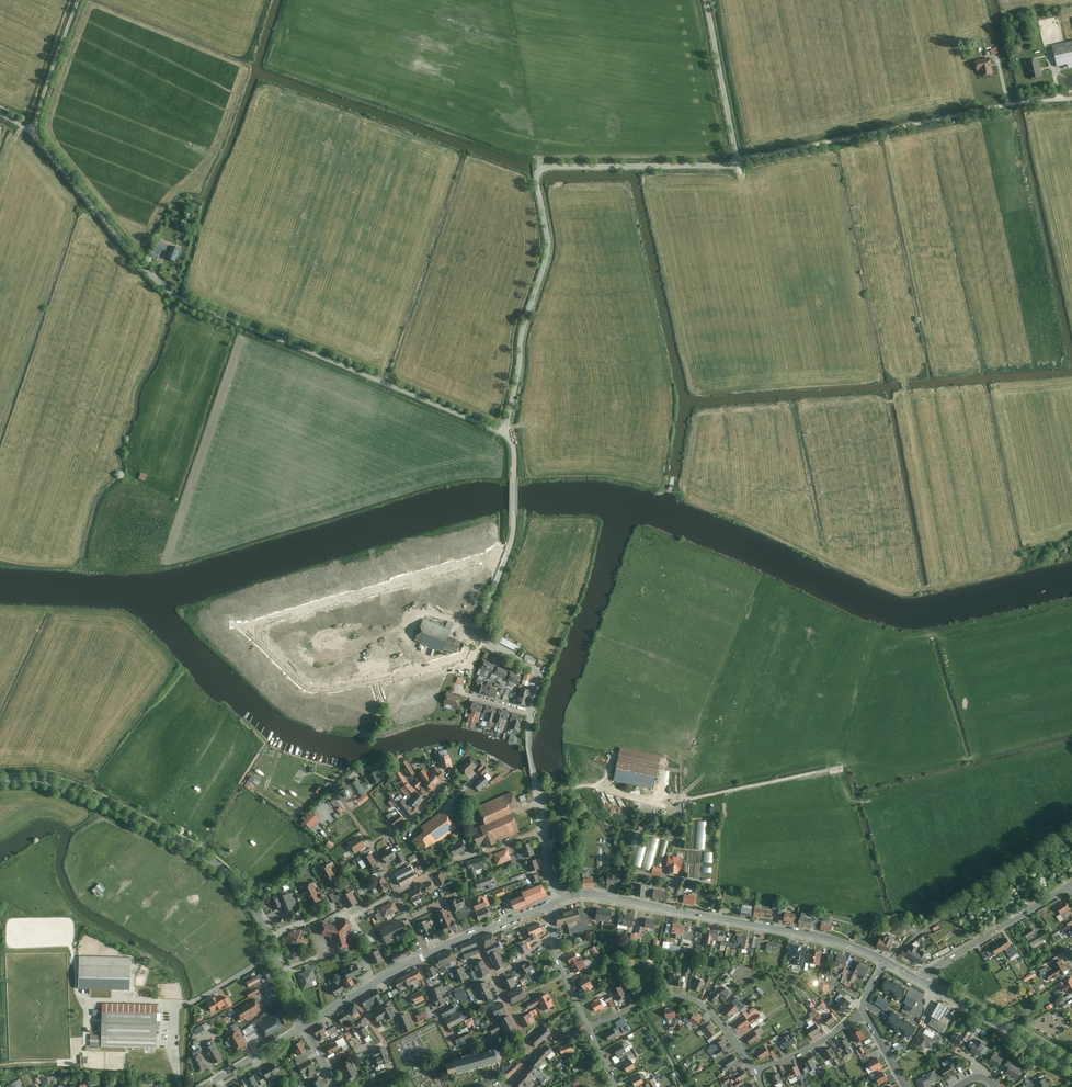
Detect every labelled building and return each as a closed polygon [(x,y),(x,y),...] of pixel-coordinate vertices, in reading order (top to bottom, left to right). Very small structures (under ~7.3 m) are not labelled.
[(1050,46),(1055,67),(1064,65),(1066,71),(1071,70),(1071,41),(1050,46)] [(972,63),(976,78),(992,75),(988,59),(972,63)] [(1038,60),(1023,64),(1027,81),(1042,78),(1038,60)] [(168,251),(170,246),(161,242),(163,238),(159,236),(155,245),(155,246),(151,257),(157,260),(161,248),(168,251)] [(182,249),(170,245),(170,246),(168,251),(167,253),(168,254),(167,258),(175,261),(177,257),(178,258),(182,249)] [(144,480),(146,474),(140,472),(138,478),(144,480)] [(291,593),(273,598),(277,610),(295,604),(291,593)] [(451,630),(424,619),(415,640),(443,652),(443,650),(451,654),(453,651),(457,652),(461,641),(449,636),(451,630)] [(520,647),(502,638),(499,643),(517,652),(520,647)] [(487,671),(490,663),(485,661),(482,668),(487,671)] [(487,671),(491,673),(495,665),(490,663),(487,671)] [(497,675),(500,677),(503,669),(498,666),(494,674),(497,675)] [(509,671),(503,669),(500,677),(505,679),(509,671)] [(508,680),(513,682),(516,675),(511,672),(508,680)] [(516,675),(513,682),(518,685),(521,677),(516,675)] [(491,687),(482,685),(480,693),(489,695),(491,687)] [(498,689),(491,687),(489,695),(496,697),(498,689)] [(521,688),(519,695),(528,698),(531,690),(521,688)] [(460,697),(447,693),(444,704),(457,707),(460,697)] [(519,695),(517,703),(526,706),(528,698),(519,695)] [(473,710),(476,711),(478,703),(472,701),(470,709),(473,710)] [(491,722),(492,722),(493,719),(496,708),(492,706),(489,714),(487,721),(491,722)] [(502,718),(505,710),(500,709),(497,720),(496,722),(501,723),(502,718)] [(476,711),(473,710),(472,714),(470,713),(468,722),(472,723),(473,721),(476,711)] [(523,716),(512,713),(508,729),(518,732),(523,716)] [(660,756),(620,748),(613,781),(654,789),(660,756)] [(451,766),(448,756),(439,758),(442,768),(451,766)] [(469,759),(459,768),(467,776),(477,767),(469,759)] [(415,774),(407,760),(400,764),(409,778),(415,774)] [(489,769),(482,760),(478,764),(480,766),(475,769),(482,776),(489,769)] [(384,766),(376,771),(382,780),(390,775),(384,766)] [(366,774),(361,767),(357,769),(362,776),(366,774)] [(435,773),(434,774),(440,780),(444,775),(436,767),(432,771),(435,773)] [(304,773),(299,770),(293,780),(298,783),(304,773)] [(431,790),(440,780),(434,774),(433,773),(430,777),(424,770),(418,774),(425,783),(431,790)] [(382,780),(376,771),(368,776),(375,785),(382,780)] [(407,782),(400,772),(392,778),(399,788),(407,782)] [(250,776),(247,780),(257,786),(260,781),(250,776)] [(479,779),(473,784),(479,792),(485,786),(489,782),(484,776),(479,779)] [(361,785),(358,780),(353,784),(363,797),(356,801),(360,806),(366,802),(366,801),(370,799),(367,795),(368,795),(367,793),(361,785)] [(364,783),(361,785),(367,793),(371,790),(368,786),(367,787),(364,783)] [(408,783),(400,790),(407,798),(415,791),(408,783)] [(319,785),(314,791),(318,794),(323,789),(319,785)] [(485,825),(471,831),(478,848),(485,845),(487,849),(498,845),(497,843),(520,833),(511,811),(519,807),(512,792),(478,807),(485,825)] [(416,809),(424,799),(417,793),(412,798),(409,796),(406,800),(416,809)] [(299,799),(309,805),(310,802),(301,796),(299,799)] [(403,798),(397,803),(407,817),(412,813),(407,807),(408,805),(403,798)] [(444,811),(421,827),(424,832),(414,840),(422,852),(433,844),(433,845),(438,842),(457,829),(444,811)] [(314,813),(304,822),(310,828),(320,819),(314,813)] [(390,813),(385,817),(389,822),(394,818),(390,813)] [(390,821),(395,828),(404,821),(399,814),(390,821)] [(371,838),(380,833),(379,831),(385,828),(382,820),(375,823),(375,822),(366,826),(371,838)] [(706,850),(707,822),(697,822),(696,849),(706,850)] [(462,837),(457,831),(453,834),(457,840),(462,837)] [(639,834),(634,833),(631,846),(636,847),(639,834)] [(366,847),(359,837),(354,841),(353,840),(348,843),(356,854),(361,851),(360,851),(366,847)] [(660,840),(651,838),(643,868),(652,871),(660,840)] [(335,844),(330,841),(326,847),(332,850),(335,844)] [(669,842),(663,841),(657,866),(662,868),(669,842)] [(460,843),(450,848),(453,857),(464,852),(460,843)] [(535,855),(531,844),(522,847),(526,858),(526,859),(529,857),(535,855)] [(647,846),(639,844),(633,866),(641,868),(647,846)] [(386,864),(395,859),(394,855),(391,850),(386,853),(385,851),(380,854),(386,864)] [(508,850),(493,855),(497,866),(512,860),(510,857),(508,850)] [(401,851),(394,855),(395,859),(398,865),(406,860),(401,851)] [(711,880),(713,853),(705,853),(703,879),(711,880)] [(360,863),(363,861),(368,857),(366,854),(358,859),(360,863)] [(378,865),(372,855),(368,857),(363,861),(369,870),(378,865)] [(682,858),(668,856),(667,868),(668,868),(668,873),(678,875),(679,869),(681,870),(682,858)] [(482,858),(467,862),(472,880),(478,878),(476,871),(485,868),(482,858)] [(539,869),(536,860),(528,863),(531,872),(539,869)] [(331,864),(319,870),(323,879),(324,878),(328,884),(337,879),(334,873),(335,872),(331,864)] [(410,867),(395,875),(401,887),(418,877),(415,872),(413,873),(410,867)] [(662,869),(654,867),(651,875),(660,877),(662,869)] [(501,872),(475,882),(478,890),(488,886),(489,890),(506,884),(501,872)] [(377,873),(371,877),(375,883),(380,880),(377,873)] [(442,874),(434,878),(439,888),(447,884),(442,874)] [(619,876),(608,875),(607,885),(618,886),(619,876)] [(390,888),(384,878),(374,883),(380,894),(390,888)] [(593,879),(583,879),(583,888),(593,888),(593,879)] [(100,883),(92,891),(98,897),(106,890),(100,883)] [(313,883),(301,889),(306,899),(308,899),(311,906),(322,901),(318,894),(319,893),(313,883)] [(430,883),(423,886),(427,892),(434,889),(430,883)] [(649,892),(649,885),(635,883),(634,889),(636,889),(635,896),(644,897),(645,891),(649,892)] [(542,885),(522,893),(523,896),(511,901),(515,912),(531,905),(531,904),(547,897),(542,885)] [(419,888),(407,894),(412,904),(423,898),(419,888)] [(664,900),(665,891),(653,889),(652,898),(664,900)] [(336,891),(329,894),(332,902),(340,900),(336,891)] [(348,894),(341,898),(348,909),(359,903),(353,894),(352,892),(348,894)] [(689,894),(684,894),(683,903),(694,905),(695,894),(689,893),(689,894)] [(288,895),(271,901),(275,911),(283,908),(285,913),(294,910),(288,895)] [(472,903),(476,912),(488,907),(487,904),(493,901),(490,895),(483,898),(482,896),(472,900),(473,903),(472,903)] [(455,900),(450,902),(456,914),(460,912),(463,919),(470,916),(468,907),(466,907),(462,898),(455,901),(455,900)] [(1071,908),(1066,899),(1060,903),(1060,904),(1056,906),(1061,914),(1065,911),(1066,912),(1071,908)] [(396,911),(392,903),(379,909),(383,917),(396,911)] [(582,906),(556,913),(556,925),(566,923),(569,933),(588,929),(586,923),(587,922),(590,921),(588,915),(587,911),(583,912),(582,906)] [(592,911),(587,911),(588,915),(595,916),(596,908),(593,907),(592,911)] [(595,919),(602,920),(604,908),(597,907),(596,908),(595,916),(595,919)] [(751,909),(741,907),(739,914),(750,916),(751,909)] [(611,909),(604,908),(602,920),(609,921),(609,919),(610,910),(611,909)] [(772,910),(754,908),(753,915),(771,918),(772,910)] [(487,909),(476,913),(480,922),(491,918),(487,909)] [(457,930),(447,911),(436,916),(446,936),(457,930)] [(633,915),(619,912),(617,923),(631,926),(633,915)] [(795,914),(785,912),(784,920),(793,922),(795,914)] [(810,918),(799,916),(798,923),(809,925),(810,920),(810,918)] [(656,919),(646,917),(643,928),(648,929),(648,927),(655,928),(656,919)] [(354,927),(344,919),(337,926),(325,924),(322,936),(331,938),(331,941),(333,942),(336,943),(338,951),(350,947),(347,935),(354,927)] [(401,920),(396,923),(402,934),(404,937),(408,935),(401,920)] [(430,920),(418,926),(424,938),(424,937),(436,932),(434,928),(432,929),(429,924),(432,923),(430,920)] [(833,924),(822,921),(820,928),(831,931),(833,924)] [(539,922),(527,928),(530,933),(533,939),(536,937),(535,934),(543,931),(539,922)] [(684,924),(673,922),(671,932),(683,934),(684,924)] [(396,923),(391,925),(397,937),(402,934),(396,923)] [(690,925),(684,924),(683,934),(682,938),(691,940),(693,931),(689,930),(690,925)] [(391,925),(386,928),(392,940),(397,937),(391,925)] [(1069,925),(1061,929),(1064,933),(1071,929),(1069,925)] [(1041,940),(1038,935),(1036,931),(1035,932),(1032,927),(1024,933),(1031,945),(1041,940)] [(386,928),(380,931),(385,940),(388,946),(393,943),(392,940),(386,928)] [(714,930),(709,929),(708,935),(706,935),(705,943),(710,943),(711,939),(712,939),(714,930)] [(293,933),(289,935),(290,937),(286,938),(290,951),(295,950),(295,951),(307,947),(306,946),(310,944),(305,931),(301,932),(300,930),(297,932),(296,930),(292,931),(293,933)] [(1046,930),(1038,935),(1041,940),(1049,935),(1046,930)] [(385,940),(380,931),(375,933),(379,942),(385,940)] [(481,938),(485,947),(494,942),(493,942),(499,939),(497,934),(494,935),(492,931),(482,935),(481,938)] [(706,932),(701,931),(700,937),(698,936),(697,942),(699,943),(699,942),(704,942),(706,932)] [(533,939),(530,933),(522,937),(525,943),(528,941),(533,939)] [(895,939),(885,934),(883,939),(880,938),(877,946),(889,952),(895,939)] [(741,941),(742,936),(738,935),(736,940),(735,940),(733,948),(736,948),(737,944),(738,944),(739,941),(741,941)] [(747,937),(742,936),(741,941),(740,947),(747,948),(746,950),(754,952),(755,947),(748,946),(749,943),(746,942),(747,937)] [(1006,937),(997,943),(1002,951),(1005,949),(1010,958),(1019,953),(1014,945),(1011,947),(1010,946),(1011,945),(1006,937)] [(474,939),(460,944),(461,947),(463,953),(464,956),(465,958),(479,952),(474,939)] [(485,947),(488,954),(501,948),(498,940),(494,942),(485,947)] [(779,943),(767,940),(766,949),(777,951),(779,943)] [(577,942),(566,949),(567,952),(579,945),(577,942)] [(528,949),(525,943),(518,946),(522,954),(528,949)] [(1002,951),(997,943),(986,950),(991,957),(1002,951)] [(680,946),(669,944),(668,950),(679,952),(680,946)] [(914,960),(918,952),(916,951),(918,947),(912,944),(911,948),(909,948),(906,955),(914,960)] [(807,947),(798,946),(796,955),(805,956),(807,947)] [(948,946),(938,952),(940,956),(950,950),(948,946)] [(408,947),(392,956),(396,965),(413,956),(408,947)] [(461,947),(451,951),(454,957),(463,953),(461,947)] [(501,948),(488,954),(496,970),(506,965),(500,953),(505,951),(504,948),(501,948)] [(822,950),(810,948),(808,962),(820,964),(820,962),(821,955),(822,950)] [(450,949),(436,955),(437,956),(433,958),(437,967),(441,966),(443,972),(446,968),(444,964),(455,959),(454,957),(451,951),(450,949)] [(918,952),(914,960),(922,964),(926,957),(928,953),(923,950),(921,954),(918,952)] [(379,951),(370,955),(375,966),(384,961),(381,955),(379,951)] [(574,951),(565,956),(574,972),(586,965),(581,958),(578,959),(574,951)] [(848,957),(838,953),(833,965),(838,967),(839,963),(845,965),(848,957)] [(981,965),(979,963),(982,960),(979,954),(975,957),(976,959),(967,964),(971,971),(981,965)] [(131,957),(79,956),(79,988),(131,988),(131,957)] [(489,974),(483,959),(472,963),(479,978),(489,974)] [(1067,969),(1061,959),(1052,964),(1055,968),(1052,970),(1045,974),(1046,975),(1049,980),(1067,969)] [(529,961),(519,967),(524,974),(530,970),(534,968),(529,961)] [(870,967),(858,962),(855,970),(857,971),(857,972),(862,974),(861,977),(866,979),(868,975),(867,974),(870,967)] [(357,965),(344,971),(349,980),(352,979),(362,974),(357,965)] [(437,973),(433,965),(425,968),(429,977),(437,973)] [(467,977),(462,966),(451,971),(456,982),(467,977)] [(1045,974),(1052,970),(1051,968),(1048,969),(1046,966),(1039,970),(1043,977),(1046,975),(1045,974)] [(417,968),(411,971),(416,981),(419,980),(421,978),(420,976),(421,975),(418,969),(417,970),(417,968)] [(307,972),(298,975),(304,991),(315,987),(313,982),(317,981),(313,971),(313,970),(307,972)] [(530,970),(524,974),(526,976),(528,982),(532,981),(529,976),(532,974),(530,970)] [(244,977),(251,989),(256,987),(256,988),(262,984),(260,981),(266,977),(263,971),(251,978),(249,974),(244,977)] [(399,990),(416,981),(411,971),(395,979),(397,982),(395,983),(399,990)] [(675,981),(674,985),(682,986),(682,980),(685,981),(685,976),(675,975),(675,972),(668,972),(668,981),(675,981)] [(1034,972),(1024,978),(1025,981),(1035,975),(1034,972)] [(582,980),(579,982),(582,988),(587,985),(589,990),(593,988),(586,975),(581,978),(582,980)] [(513,976),(503,980),(507,989),(515,986),(513,982),(515,981),(513,976)] [(526,976),(520,979),(523,985),(528,982),(526,976)] [(695,982),(692,988),(699,991),(702,985),(704,986),(706,982),(695,977),(693,982),(695,982)] [(1071,977),(1064,981),(1065,984),(1061,986),(1062,987),(1065,992),(1069,990),(1070,991),(1071,990),(1071,979),(1071,977)] [(352,979),(349,980),(345,982),(349,989),(356,986),(352,979)] [(345,992),(338,980),(335,982),(332,984),(335,988),(332,989),(337,997),(345,992)] [(493,996),(486,980),(475,985),(481,996),(483,1001),(493,996)] [(888,990),(892,984),(889,982),(886,980),(885,982),(884,982),(882,986),(884,987),(882,990),(887,992),(888,990)] [(1065,984),(1064,981),(1063,980),(1056,984),(1059,989),(1062,987),(1061,986),(1065,984)] [(888,990),(895,994),(898,987),(899,986),(896,984),(893,982),(892,984),(888,990)] [(442,985),(429,990),(437,1006),(445,1003),(445,1001),(448,1000),(446,997),(443,998),(441,993),(445,992),(442,985)] [(481,996),(475,985),(465,989),(465,988),(456,992),(455,993),(457,999),(460,998),(462,1004),(481,996)] [(626,995),(620,985),(611,990),(616,1000),(626,995)] [(521,986),(507,993),(512,1003),(526,996),(521,986)] [(251,989),(246,992),(249,997),(258,991),(256,988),(256,987),(251,989)] [(714,993),(710,998),(716,1002),(720,997),(724,1001),(731,992),(725,987),(721,992),(716,988),(713,992),(714,993)] [(846,993),(838,987),(836,990),(844,996),(846,993)] [(901,989),(898,987),(895,994),(893,996),(898,999),(900,996),(902,998),(904,993),(903,993),(905,991),(901,989)] [(267,993),(269,999),(278,995),(276,989),(272,991),(267,993)] [(376,989),(360,999),(365,1008),(375,1002),(377,1005),(383,1001),(376,989)] [(420,990),(411,994),(415,1003),(424,999),(420,990)] [(554,1005),(547,993),(537,998),(539,1003),(543,1010),(554,1005)] [(219,994),(207,1002),(213,1011),(224,1004),(225,1004),(222,999),(219,994)] [(228,996),(222,999),(225,1004),(224,1004),(227,1008),(233,1005),(228,996)] [(907,996),(903,1003),(912,1008),(915,1001),(907,996)] [(737,997),(729,1005),(729,1006),(725,1011),(730,1016),(735,1012),(736,1013),(745,1005),(737,997)] [(843,997),(836,1006),(843,1012),(850,1003),(843,997)] [(254,998),(248,1002),(255,1013),(261,1009),(254,998)] [(539,1003),(537,998),(526,1004),(528,1009),(539,1003)] [(594,1002),(591,1003),(595,1011),(599,1008),(600,1010),(604,1008),(598,998),(593,1000),(594,1002)] [(491,1006),(496,1004),(494,1001),(484,1005),(485,1009),(491,1006)] [(930,1015),(933,1017),(940,1021),(948,1007),(938,1001),(930,1015)] [(248,1002),(242,1006),(248,1017),(255,1013),(248,1002)] [(496,1004),(491,1006),(496,1017),(506,1012),(502,1002),(496,1004)] [(157,1004),(101,1004),(100,1047),(157,1047),(157,1004)] [(347,1008),(347,1009),(352,1015),(358,1011),(353,1004),(347,1008)] [(372,1013),(377,1021),(384,1017),(386,1019),(395,1014),(389,1004),(381,1009),(380,1008),(372,1013)] [(452,1004),(440,1010),(443,1017),(456,1010),(452,1004)] [(242,1006),(235,1009),(242,1021),(248,1017),(242,1006)] [(261,1016),(252,1022),(256,1030),(259,1028),(267,1040),(285,1029),(282,1024),(289,1020),(280,1006),(273,1010),(274,1013),(263,1019),(261,1016)] [(667,1008),(664,1009),(665,1017),(667,1017),(667,1019),(671,1019),(671,1018),(675,1017),(673,1006),(667,1007),(667,1008)] [(347,1009),(337,1016),(343,1026),(354,1018),(352,1015),(347,1009)] [(451,1017),(445,1020),(449,1027),(465,1019),(460,1009),(450,1015),(451,1017)] [(426,1010),(415,1015),(419,1023),(429,1018),(426,1010)] [(896,1017),(897,1015),(894,1013),(891,1011),(890,1014),(889,1013),(887,1018),(889,1019),(888,1021),(892,1024),(896,1017)] [(530,1012),(520,1018),(525,1027),(532,1023),(529,1018),(532,1016),(530,1012)] [(411,1029),(405,1013),(398,1016),(400,1020),(396,1022),(401,1034),(411,1029)] [(697,1015),(693,1013),(691,1017),(686,1014),(683,1019),(688,1022),(689,1021),(693,1023),(692,1024),(696,1027),(702,1017),(697,1014),(697,1015)] [(830,1013),(823,1019),(829,1026),(836,1020),(830,1013)] [(516,1028),(509,1014),(499,1019),(500,1020),(506,1032),(516,1028)] [(741,1020),(736,1023),(740,1029),(746,1025),(747,1027),(751,1024),(756,1021),(754,1017),(749,1021),(745,1015),(740,1018),(741,1020)] [(899,1027),(903,1021),(899,1019),(896,1017),(892,1024),(891,1026),(898,1029),(899,1027)] [(946,1024),(940,1021),(933,1017),(929,1025),(941,1032),(946,1024)] [(468,1018),(465,1024),(470,1027),(473,1021),(468,1018)] [(899,1027),(905,1031),(909,1024),(910,1023),(906,1021),(903,1019),(903,1021),(899,1027)] [(506,1032),(500,1020),(496,1022),(497,1023),(500,1030),(502,1033),(506,1032)] [(486,1021),(481,1023),(483,1029),(489,1026),(486,1021)] [(207,1022),(194,1029),(197,1034),(210,1027),(207,1022)] [(235,1031),(237,1030),(239,1028),(236,1023),(231,1026),(235,1031)] [(321,1023),(312,1029),(319,1041),(321,1040),(328,1036),(325,1031),(321,1023)] [(497,1023),(489,1027),(492,1034),(500,1030),(497,1023)] [(711,1023),(702,1030),(705,1033),(707,1032),(711,1037),(717,1033),(713,1028),(714,1027),(711,1023)] [(815,1024),(806,1030),(811,1038),(821,1032),(815,1024)] [(912,1026),(909,1024),(905,1031),(904,1033),(909,1036),(910,1033),(912,1034),(915,1030),(914,1030),(915,1027),(912,1026)] [(335,1025),(325,1031),(328,1036),(329,1035),(338,1030),(335,1025)] [(370,1034),(364,1026),(361,1029),(357,1032),(363,1040),(370,1034)] [(545,1026),(530,1040),(536,1046),(551,1033),(545,1026)] [(760,1027),(755,1030),(759,1036),(763,1032),(760,1027)] [(612,1029),(604,1033),(609,1041),(617,1036),(612,1029)] [(235,1031),(226,1036),(235,1050),(246,1044),(237,1030),(235,1031)] [(751,1035),(746,1038),(750,1045),(756,1040),(757,1042),(761,1039),(759,1036),(755,1030),(750,1033),(751,1035)] [(864,1038),(860,1030),(851,1034),(853,1039),(854,1038),(857,1042),(864,1038)] [(467,1031),(454,1037),(456,1043),(470,1036),(467,1031)] [(963,1036),(954,1032),(950,1040),(958,1045),(963,1036)] [(792,1033),(781,1039),(786,1048),(797,1042),(792,1033)] [(936,1040),(923,1033),(915,1046),(923,1051),(926,1046),(931,1049),(936,1040)] [(328,1036),(321,1040),(324,1044),(332,1039),(329,1035),(328,1036)] [(192,1051),(194,1055),(198,1053),(204,1050),(197,1038),(193,1041),(195,1045),(192,1047),(194,1050),(192,1051)] [(342,1038),(325,1046),(329,1054),(339,1048),(338,1047),(345,1043),(342,1038)] [(846,1038),(838,1043),(847,1055),(850,1053),(847,1047),(850,1045),(846,1038)] [(718,1056),(728,1049),(724,1044),(726,1043),(723,1039),(714,1045),(716,1049),(718,1047),(720,1050),(716,1052),(718,1056)] [(972,1048),(970,1051),(979,1056),(981,1052),(985,1054),(988,1048),(985,1046),(986,1044),(977,1039),(975,1043),(972,1041),(968,1046),(972,1048)] [(307,1050),(301,1041),(293,1045),(299,1055),(305,1052),(307,1050)] [(572,1042),(559,1047),(561,1053),(567,1051),(567,1053),(575,1050),(572,1042)] [(222,1058),(214,1043),(205,1048),(214,1063),(222,1058)] [(621,1043),(613,1048),(617,1055),(625,1051),(621,1043)] [(543,1049),(537,1055),(543,1060),(553,1050),(548,1045),(543,1049)] [(762,1050),(757,1053),(760,1059),(766,1055),(768,1057),(771,1055),(771,1054),(765,1045),(761,1048),(762,1050)] [(387,1054),(384,1046),(372,1051),(375,1059),(387,1054)] [(454,1058),(453,1059),(454,1060),(445,1063),(448,1072),(457,1070),(457,1072),(497,1061),(500,1056),(499,1050),(493,1047),(459,1057),(458,1054),(456,1054),(453,1055),(454,1058)] [(830,1047),(823,1052),(830,1063),(833,1060),(837,1058),(830,1047)] [(995,1050),(988,1062),(998,1067),(1003,1059),(996,1055),(998,1052),(995,1050)] [(296,1062),(298,1065),(310,1059),(305,1052),(299,1055),(295,1057),(297,1062),(296,1062)] [(198,1053),(194,1055),(191,1057),(199,1072),(206,1068),(198,1053)] [(390,1061),(387,1054),(375,1059),(378,1066),(390,1061)] [(537,1055),(531,1061),(536,1067),(543,1060),(537,1055)] [(738,1062),(734,1055),(729,1059),(728,1057),(723,1060),(727,1066),(723,1069),(725,1073),(734,1067),(732,1065),(738,1062)] [(1017,1079),(1023,1069),(1011,1063),(1013,1059),(1009,1057),(1003,1068),(1007,1070),(1006,1073),(1017,1079)] [(817,1067),(813,1058),(804,1063),(806,1067),(802,1069),(806,1075),(810,1073),(810,1071),(817,1067)] [(877,1058),(865,1064),(867,1067),(865,1068),(868,1073),(881,1066),(877,1058)] [(310,1059),(298,1065),(303,1074),(306,1073),(308,1078),(317,1072),(310,1059)] [(357,1074),(350,1059),(341,1063),(342,1065),(340,1067),(346,1080),(357,1074)] [(516,1059),(511,1064),(516,1070),(521,1066),(516,1059)] [(292,1060),(288,1063),(292,1069),(296,1066),(292,1060)] [(630,1060),(622,1064),(627,1072),(635,1067),(630,1060)] [(274,1063),(262,1070),(267,1079),(279,1072),(274,1063)] [(531,1063),(524,1071),(531,1078),(535,1074),(543,1082),(548,1077),(541,1071),(540,1072),(531,1063)] [(516,1070),(511,1064),(506,1067),(505,1066),(502,1068),(508,1077),(516,1070)] [(949,1064),(940,1069),(946,1078),(954,1072),(949,1064)] [(797,1065),(789,1068),(791,1072),(787,1074),(789,1077),(789,1079),(801,1074),(797,1065)] [(821,1065),(817,1067),(822,1077),(826,1075),(821,1065)] [(744,1070),(738,1073),(737,1071),(733,1074),(738,1082),(734,1084),(737,1086),(738,1086),(744,1083),(742,1079),(747,1076),(744,1070)] [(514,1081),(521,1086),(525,1086),(532,1079),(531,1078),(524,1071),(514,1081)] [(916,1080),(920,1086),(930,1086),(932,1086),(930,1083),(936,1080),(937,1082),(941,1080),(938,1073),(935,1075),(932,1071),(916,1080)] [(393,1072),(385,1076),(388,1083),(396,1079),(393,1072)] [(882,1072),(874,1076),(878,1084),(886,1080),(882,1072)] [(780,1073),(772,1076),(775,1084),(779,1083),(783,1081),(780,1073)] [(47,1075),(42,1078),(46,1084),(51,1081),(47,1075)] [(254,1075),(246,1080),(251,1086),(255,1086),(259,1085),(254,1075)] [(639,1075),(631,1079),(635,1086),(643,1082),(639,1075)] [(265,1077),(260,1080),(263,1085),(268,1082),(265,1077)] [(1036,1084),(1038,1086),(1050,1086),(1044,1078),(1036,1084)] [(5,1086),(6,1086),(17,1086),(22,1084),(19,1079),(5,1086)]
